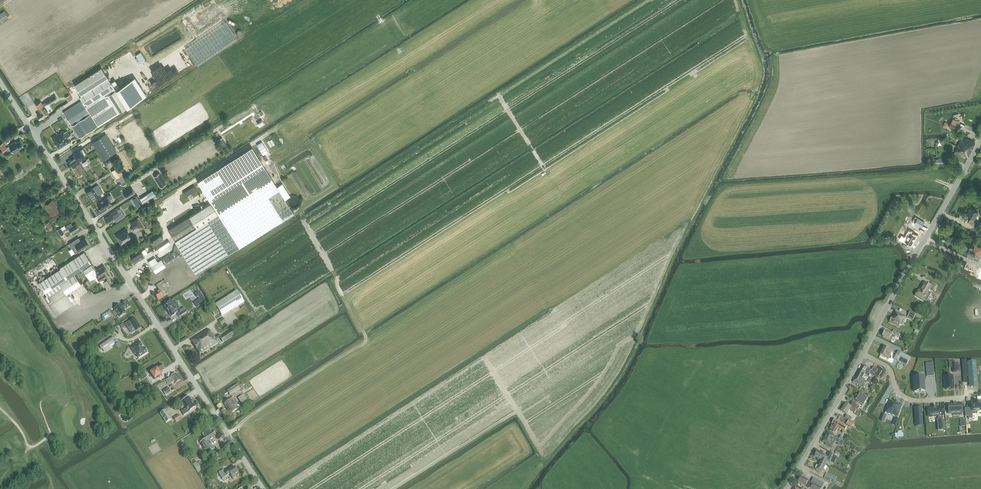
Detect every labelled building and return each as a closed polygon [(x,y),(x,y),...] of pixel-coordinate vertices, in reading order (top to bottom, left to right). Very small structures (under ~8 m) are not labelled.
[(8,17),(4,11),(0,14),(0,23),(8,17)] [(226,22),(185,50),(196,66),(237,39),(226,22)] [(141,52),(136,55),(137,58),(136,59),(138,62),(139,61),(140,63),(145,59),(141,52)] [(153,78),(158,86),(168,80),(160,67),(152,73),(154,77),(153,78)] [(83,96),(109,79),(101,68),(74,86),(82,97),(83,96)] [(83,96),(82,97),(80,98),(81,100),(85,106),(87,105),(99,97),(100,98),(115,89),(109,79),(83,96)] [(131,79),(116,89),(127,107),(143,97),(131,79)] [(80,138),(86,134),(86,133),(98,126),(119,113),(120,115),(125,112),(124,110),(127,107),(116,89),(100,99),(99,97),(87,105),(85,106),(81,100),(74,105),(63,112),(80,138)] [(55,95),(45,102),(47,105),(57,98),(55,95)] [(41,102),(36,105),(38,109),(41,112),(37,114),(40,119),(48,114),(44,107),(47,105),(45,102),(42,104),(41,102)] [(949,126),(957,130),(959,125),(951,121),(949,126)] [(63,131),(55,136),(52,138),(55,143),(58,148),(70,141),(68,137),(70,136),(69,134),(67,131),(64,132),(63,131)] [(101,136),(92,142),(103,160),(112,154),(101,136)] [(974,142),(961,136),(957,147),(954,151),(968,158),(973,148),(973,147),(972,146),(974,142)] [(223,150),(228,147),(222,138),(218,141),(223,150)] [(13,153),(24,146),(20,140),(16,143),(15,141),(9,145),(13,153)] [(71,160),(67,162),(70,167),(78,161),(85,156),(80,149),(73,154),(75,157),(71,160)] [(78,176),(82,174),(84,176),(87,174),(80,163),(73,168),(78,176)] [(218,212),(196,227),(175,241),(174,241),(177,244),(184,255),(186,258),(187,261),(196,275),(295,213),(286,199),(278,186),(265,166),(210,200),(212,202),(218,212)] [(113,170),(118,177),(120,176),(123,174),(117,167),(113,170)] [(159,173),(154,177),(161,186),(166,183),(159,173)] [(286,199),(291,196),(283,183),(278,186),(286,199)] [(86,193),(91,201),(103,193),(100,189),(97,190),(95,187),(86,193)] [(123,192),(126,197),(134,192),(131,187),(123,192)] [(139,197),(142,203),(155,196),(153,190),(139,197)] [(110,194),(96,203),(101,210),(111,203),(109,200),(112,198),(110,194)] [(52,216),(59,212),(55,206),(56,206),(53,201),(51,202),(48,198),(41,203),(43,207),(46,205),(52,216)] [(218,212),(212,202),(189,216),(196,227),(218,212)] [(975,219),(979,212),(970,208),(967,215),(971,217),(970,219),(968,222),(974,225),(974,226),(976,227),(978,224),(975,223),(976,222),(973,221),(974,219),(975,219)] [(111,215),(105,219),(108,224),(115,220),(117,223),(123,219),(120,213),(119,214),(117,210),(110,215),(111,215)] [(175,241),(196,227),(189,216),(168,230),(175,241)] [(145,226),(139,217),(130,223),(137,232),(145,226)] [(918,217),(914,222),(921,227),(925,222),(918,217)] [(46,231),(49,229),(52,227),(49,222),(46,223),(45,223),(42,225),(46,231)] [(71,222),(65,226),(66,228),(67,229),(69,228),(72,233),(79,229),(76,224),(73,226),(71,222)] [(122,245),(132,239),(126,230),(116,236),(122,245)] [(904,241),(911,245),(916,236),(909,232),(904,241)] [(87,242),(85,238),(79,242),(77,239),(70,244),(72,248),(76,245),(80,251),(89,245),(87,242)] [(174,252),(172,253),(162,260),(161,259),(158,262),(155,257),(148,261),(156,273),(181,257),(184,255),(177,244),(175,246),(174,251),(174,252)] [(977,245),(976,247),(965,244),(962,252),(971,255),(970,256),(971,257),(973,257),(974,257),(974,256),(975,252),(980,254),(980,249),(980,247),(977,245)] [(136,254),(131,257),(131,258),(131,259),(132,261),(133,261),(134,263),(140,259),(145,256),(144,255),(142,251),(141,250),(140,251),(139,249),(135,252),(136,254)] [(84,252),(75,258),(59,268),(60,268),(40,281),(39,282),(47,295),(61,286),(59,284),(74,274),(82,269),(91,262),(86,255),(84,252)] [(97,277),(100,281),(106,277),(104,273),(103,272),(106,270),(103,266),(96,271),(92,264),(83,270),(89,279),(90,281),(93,279),(97,277)] [(81,284),(74,274),(59,284),(61,286),(66,294),(81,284)] [(163,287),(165,285),(168,283),(166,280),(163,282),(156,286),(160,292),(155,295),(158,301),(168,294),(163,287)] [(925,283),(923,288),(921,289),(920,290),(919,290),(918,292),(917,293),(916,294),(916,296),(926,302),(931,293),(929,292),(930,289),(934,291),(936,286),(932,283),(930,286),(925,283)] [(199,291),(198,292),(195,294),(197,296),(196,296),(197,298),(198,298),(199,299),(194,303),(196,307),(205,301),(199,291)] [(237,291),(228,297),(215,305),(216,308),(219,313),(222,317),(245,303),(237,291)] [(105,299),(98,304),(102,309),(109,305),(105,299)] [(180,312),(174,301),(164,307),(171,318),(177,314),(179,318),(187,313),(184,309),(180,312)] [(115,316),(118,314),(120,317),(126,313),(124,311),(130,307),(127,302),(115,310),(112,312),(115,316)] [(894,314),(890,322),(899,327),(903,320),(905,321),(907,317),(896,312),(895,315),(894,314)] [(129,322),(135,331),(141,328),(135,319),(129,322)] [(218,343),(212,333),(211,334),(208,329),(191,340),(194,345),(200,355),(218,343)] [(223,343),(235,335),(232,330),(220,338),(223,343)] [(893,334),(886,330),(883,337),(889,340),(891,341),(893,337),(894,338),(895,336),(899,338),(901,335),(894,332),(893,334)] [(111,337),(98,345),(102,350),(114,342),(111,337)] [(144,349),(140,342),(131,348),(135,355),(138,359),(147,353),(144,349)] [(890,350),(885,347),(880,355),(886,358),(889,359),(893,351),(890,350)] [(911,357),(898,351),(894,359),(906,366),(911,357)] [(150,372),(155,380),(162,375),(160,372),(165,369),(162,364),(153,370),(150,372)] [(862,366),(853,382),(864,388),(867,383),(868,384),(871,379),(867,376),(869,373),(872,375),(872,374),(878,377),(883,369),(879,366),(878,368),(875,367),(872,371),(870,370),(869,369),(868,368),(865,366),(862,366)] [(926,367),(927,377),(934,376),(934,366),(926,367)] [(180,381),(176,375),(166,381),(169,386),(175,382),(175,383),(180,381)] [(953,376),(944,377),(945,389),(954,388),(953,376)] [(925,392),(924,377),(913,378),(915,393),(925,392)] [(858,392),(854,399),(860,403),(861,401),(862,401),(865,396),(862,395),(858,392)] [(243,405),(248,402),(244,395),(239,398),(243,405)] [(184,416),(196,408),(189,397),(182,401),(186,408),(181,411),(184,416)] [(231,414),(240,408),(233,398),(225,404),(231,414)] [(885,412),(898,417),(902,404),(890,400),(885,412)] [(969,417),(969,419),(973,419),(972,414),(977,414),(977,411),(980,411),(980,402),(971,403),(971,408),(968,409),(969,417)] [(849,410),(855,413),(856,410),(851,407),(845,403),(840,411),(846,415),(849,410)] [(949,414),(953,414),(962,413),(961,404),(956,404),(955,404),(954,404),(948,405),(949,414)] [(923,426),(922,407),(922,408),(921,408),(919,408),(918,408),(916,408),(916,409),(915,409),(915,408),(914,408),(915,413),(915,417),(915,419),(915,420),(917,420),(918,426),(923,426)] [(923,419),(932,418),(933,421),(932,421),(933,433),(938,433),(938,421),(937,421),(937,418),(937,410),(932,410),(932,409),(929,409),(929,410),(923,410),(923,419)] [(160,414),(166,423),(172,419),(165,410),(160,414)] [(834,435),(839,428),(844,431),(847,427),(835,419),(832,424),(828,431),(834,435)] [(208,453),(214,449),(210,441),(216,437),(212,431),(211,432),(208,428),(201,432),(206,439),(201,443),(208,453)] [(828,432),(822,442),(826,444),(825,445),(830,448),(832,444),(833,444),(834,442),(839,445),(840,439),(835,436),(828,432)] [(816,470),(822,473),(828,462),(831,464),(835,454),(829,452),(827,456),(825,455),(817,451),(814,456),(821,460),(818,465),(817,465),(815,468),(816,469),(816,470)] [(205,469),(201,462),(197,464),(196,462),(193,464),(197,473),(205,469)] [(222,479),(230,474),(233,479),(237,477),(235,474),(238,472),(234,467),(225,473),(223,470),(218,473),(222,479)] [(811,488),(821,488),(824,484),(813,478),(811,482),(801,477),(798,483),(805,487),(806,487),(809,487),(809,486),(811,487),(810,488),(811,488)]
